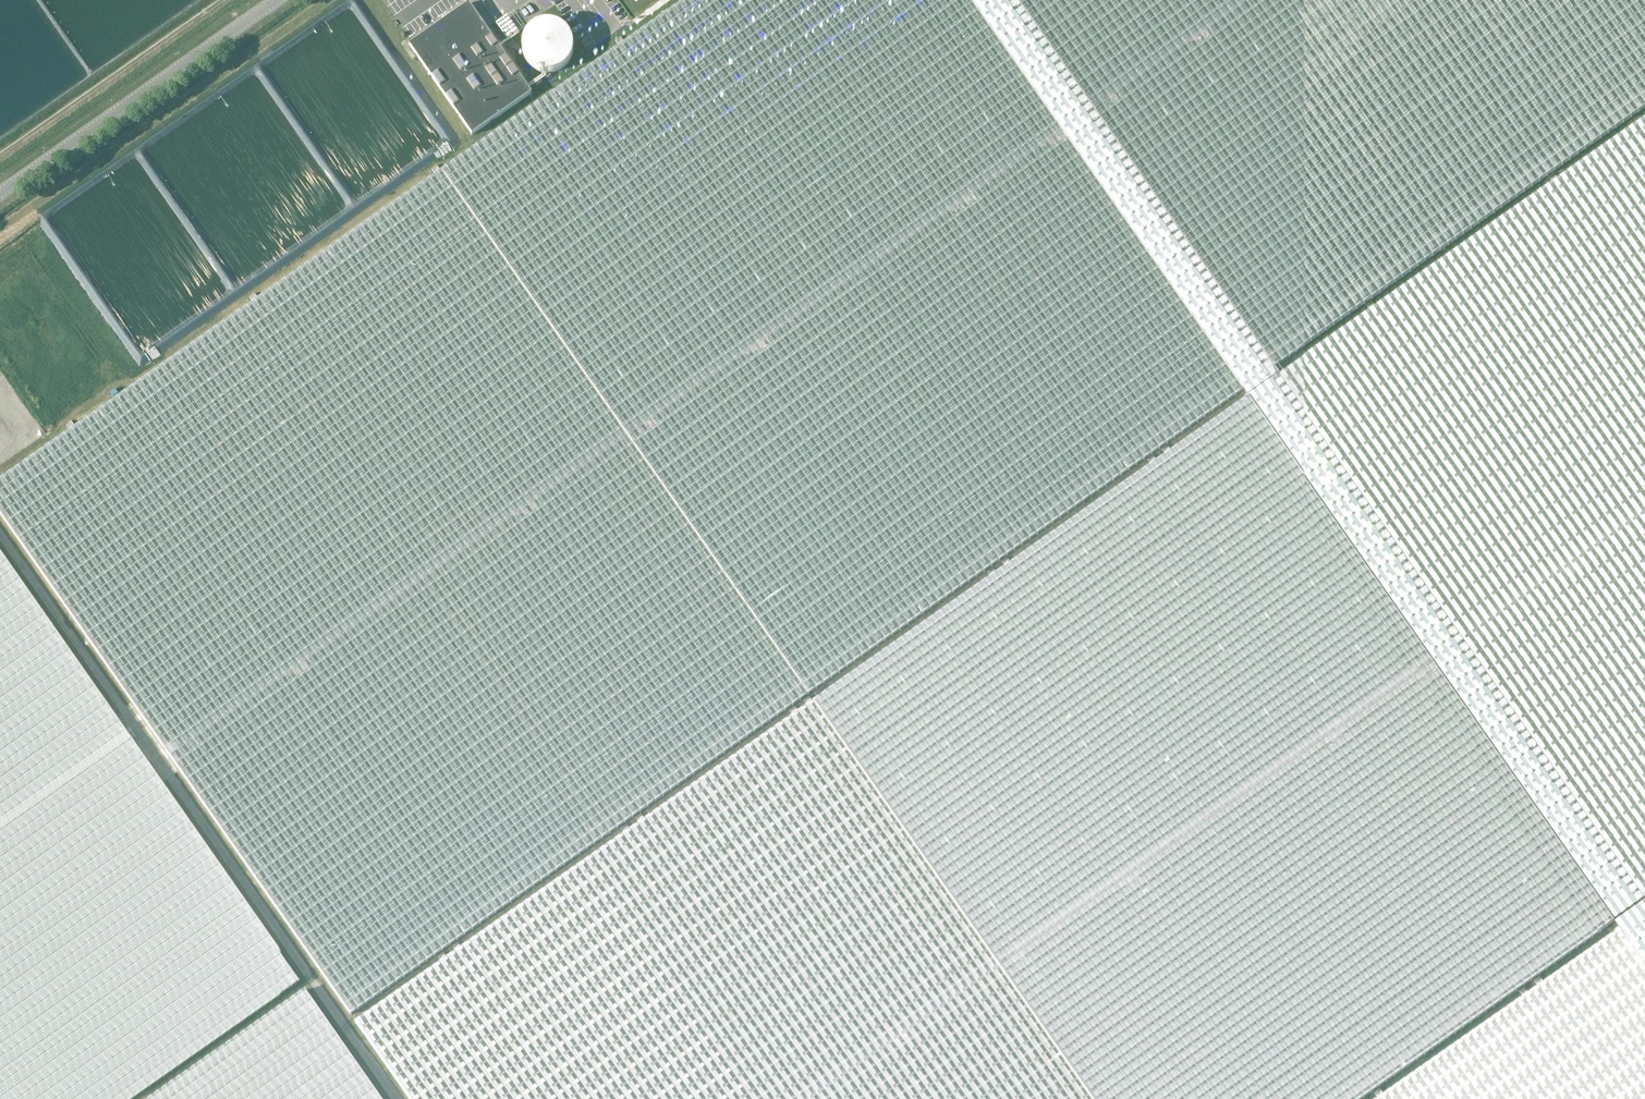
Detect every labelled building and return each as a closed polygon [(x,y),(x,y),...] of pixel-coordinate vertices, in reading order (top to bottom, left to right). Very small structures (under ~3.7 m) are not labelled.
[(0,481),(0,515),(350,1015),(774,718),(833,677),(1170,441),(1219,407),(1243,390),(1249,398),(357,1023),(411,1098),(1360,1098),(1599,931),(1639,904),(1644,899),(1644,120),(1280,376),(1274,367),(1644,108),(1644,0),(687,0),(407,196),(57,441),(0,481)] [(409,46),(472,135),(532,94),(469,4),(409,46)] [(488,20),(498,37),(510,31),(501,13),(488,20)] [(571,37),(570,35),(569,33),(567,31),(566,29),(564,27),(561,25),(559,24),(557,23),(555,23),(552,22),(551,22),(549,22),(548,22),(540,23),(538,24),(535,25),(534,26),(532,27),(531,28),(529,30),(528,31),(527,33),(526,34),(525,36),(524,38),(523,40),(523,42),(522,44),(522,47),(522,50),(523,53),(524,56),(525,59),(527,62),(528,64),(530,66),(532,67),(535,69),(537,70),(541,71),(543,72),(546,72),(549,72),(552,72),(554,71),(557,71),(559,69),(562,68),(564,66),(567,64),(569,61),(570,59),(571,56),(572,54),(573,51),(573,49),(573,45),(573,43),(572,40),(571,37)] [(299,981),(0,554),(0,1098),(131,1098),(299,981)] [(1377,1098),(1644,1098),(1644,911),(1377,1098)] [(305,990),(150,1098),(381,1098),(305,990)]
